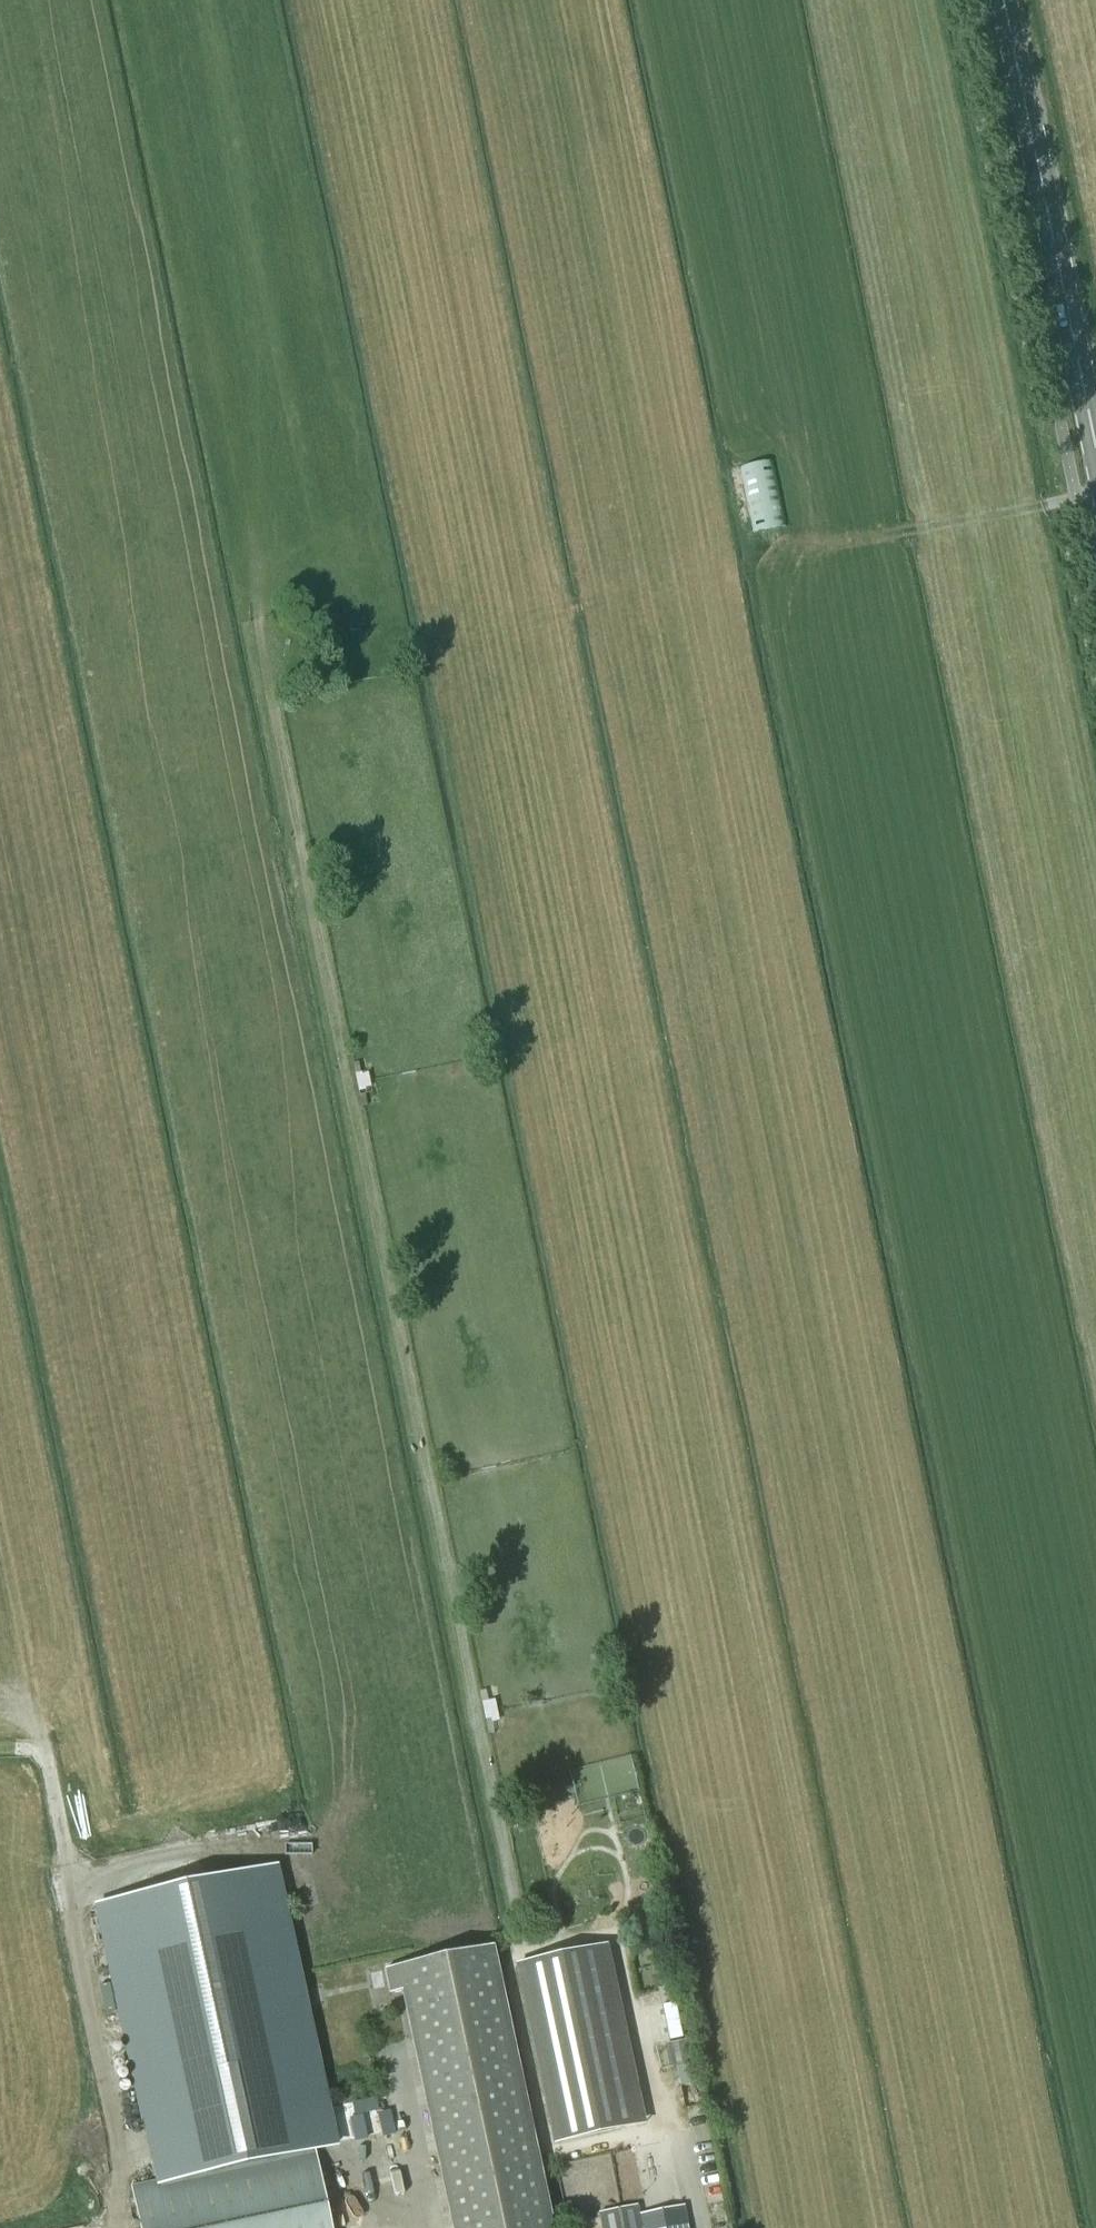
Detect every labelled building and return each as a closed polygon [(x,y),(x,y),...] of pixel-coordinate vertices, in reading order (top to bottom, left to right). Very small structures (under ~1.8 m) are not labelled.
[(280,1867),(106,1904),(166,2182),(313,2150),(314,2150),(340,2144),(280,1867)] [(489,1985),(486,1974),(499,1972),(494,1947),(385,1970),(390,1995),(403,1992),(405,2002),(489,1985)] [(522,2083),(499,1972),(486,1974),(489,1985),(405,2002),(453,2227),(553,2227),(522,2083)] [(314,2150),(313,2150),(166,2182),(132,2189),(140,2227),(331,2227),(314,2150)] [(684,2207),(640,2216),(642,2227),(688,2227),(684,2207)]
